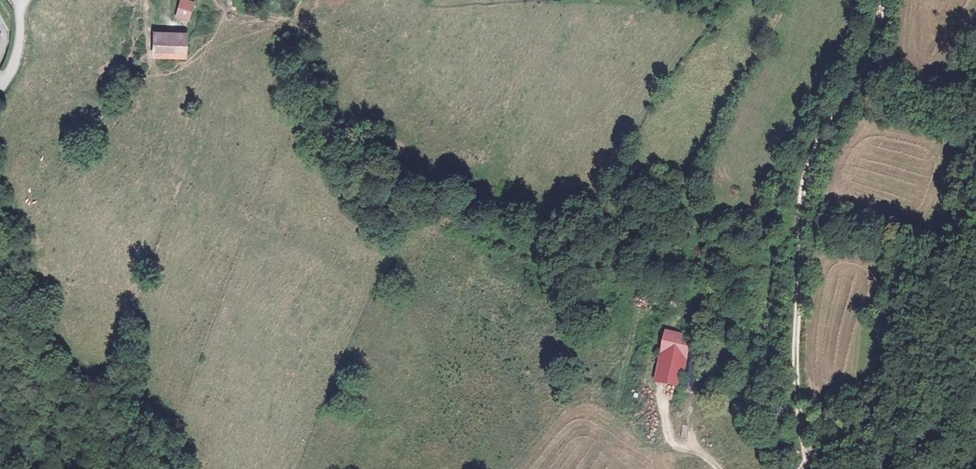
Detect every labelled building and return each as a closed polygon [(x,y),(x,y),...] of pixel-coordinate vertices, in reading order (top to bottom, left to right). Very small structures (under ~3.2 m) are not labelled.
[(179,4),(171,20),(183,26),(190,9),(179,4)] [(154,36),(153,60),(184,61),(186,37),(154,36)] [(608,309),(606,316),(614,318),(615,311),(608,309)] [(680,387),(684,363),(678,362),(683,337),(665,333),(655,383),(680,387)] [(689,338),(683,337),(678,362),(684,363),(689,338)]
